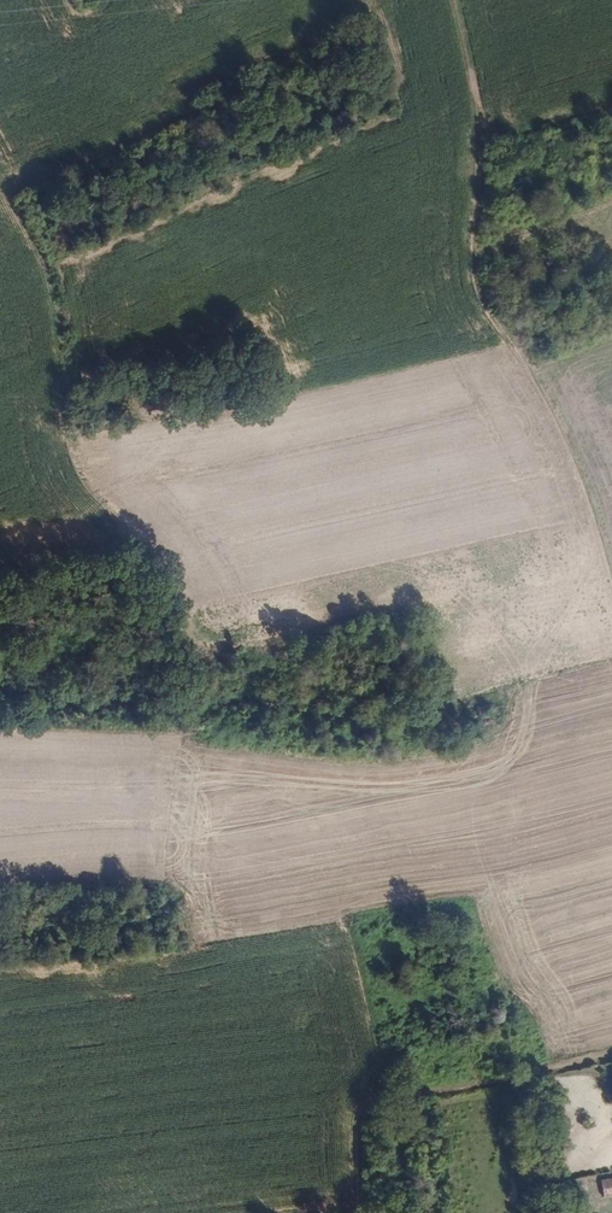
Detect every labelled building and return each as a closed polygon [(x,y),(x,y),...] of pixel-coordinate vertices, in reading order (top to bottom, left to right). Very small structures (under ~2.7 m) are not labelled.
[(599,1197),(611,1195),(611,1178),(597,1180),(599,1197)]
